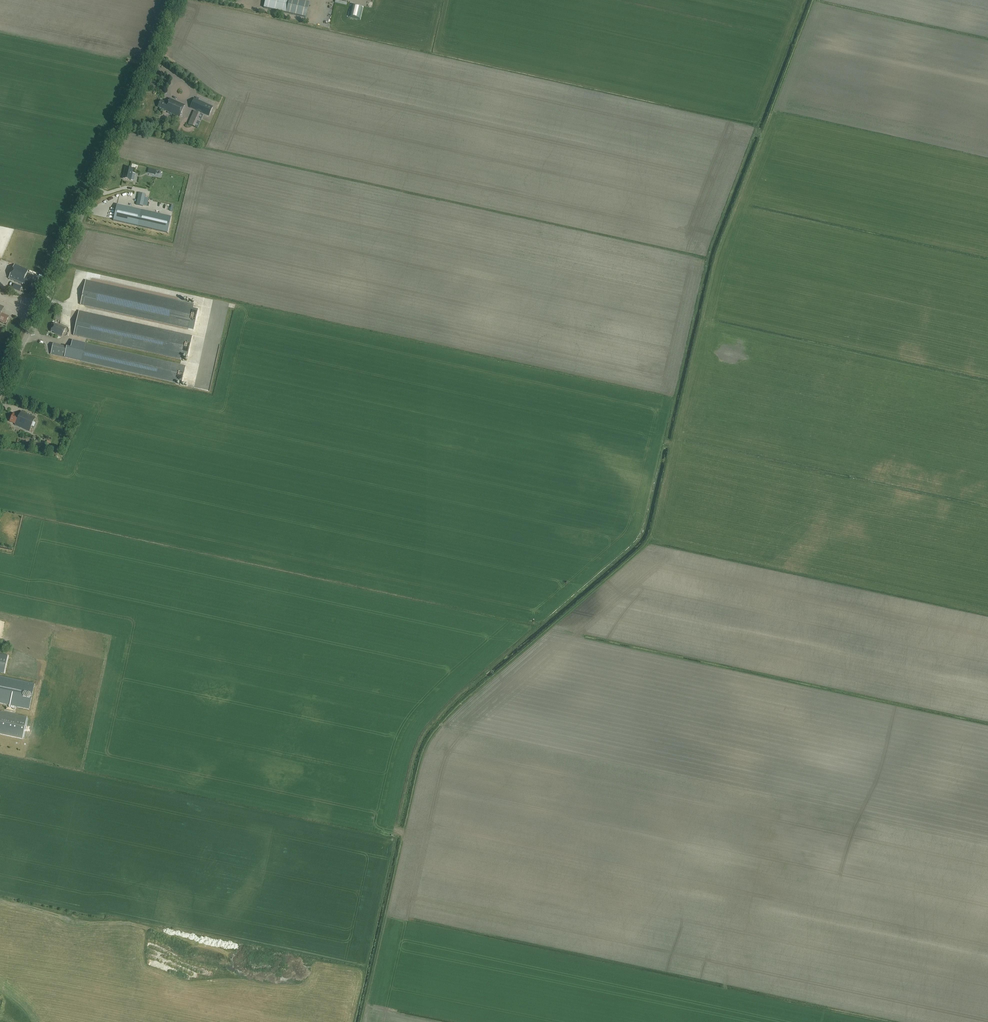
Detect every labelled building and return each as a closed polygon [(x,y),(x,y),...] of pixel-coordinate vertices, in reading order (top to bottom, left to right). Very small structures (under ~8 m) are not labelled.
[(299,0),(265,0),(264,8),(306,17),(309,2),(299,0)] [(213,106),(198,100),(199,98),(196,97),(195,99),(194,98),(190,107),(209,116),(213,106)] [(164,110),(176,115),(179,117),(185,105),(170,98),(167,103),(161,100),(158,107),(164,110)] [(194,111),(188,124),(198,128),(202,119),(200,118),(201,114),(194,111)] [(123,178),(131,180),(133,181),(135,173),(132,173),(133,169),(125,167),(123,178)] [(145,194),(139,193),(136,205),(143,206),(143,205),(145,197),(145,194)] [(117,205),(113,220),(138,226),(141,210),(117,205)] [(30,286),(33,280),(25,277),(28,270),(14,264),(9,278),(22,284),(23,283),(30,286)] [(193,330),(198,310),(193,309),(194,304),(86,280),(80,305),(188,329),(193,330)] [(9,316),(1,313),(4,307),(0,305),(0,321),(6,323),(9,316)] [(181,359),(182,355),(187,356),(192,336),(187,335),(79,311),(74,335),(181,359)] [(57,333),(57,334),(62,336),(66,328),(59,325),(54,323),(51,331),(57,333)] [(182,379),(185,366),(180,365),(85,343),(73,341),(71,348),(67,347),(65,357),(81,361),(176,382),(177,378),(182,379)] [(65,357),(67,347),(53,344),(51,354),(65,357)] [(15,425),(29,431),(35,417),(21,411),(19,416),(13,413),(10,421),(15,424),(15,425)] [(34,684),(0,677),(0,703),(29,709),(34,684)] [(22,738),(27,717),(0,711),(0,733),(22,738)]
